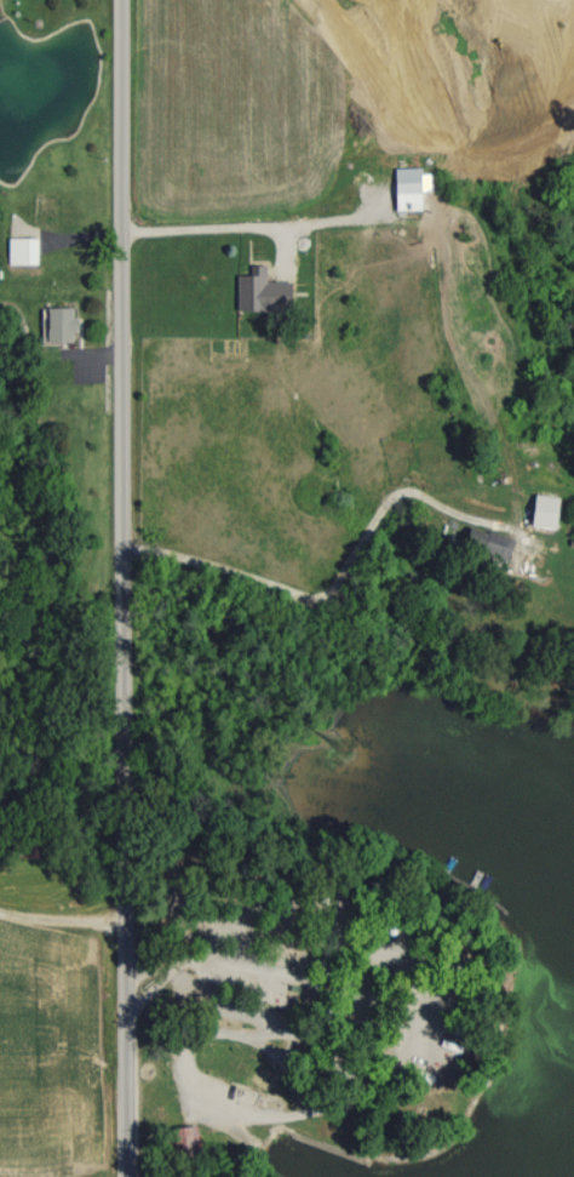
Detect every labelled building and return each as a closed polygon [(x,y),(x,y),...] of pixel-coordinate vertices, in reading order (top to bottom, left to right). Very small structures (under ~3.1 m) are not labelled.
[(418,182),(391,182),(391,210),(418,210),(418,182)] [(35,237),(5,237),(5,264),(35,264),(35,237)] [(235,311),(288,311),(288,282),(264,282),(264,265),(250,265),(250,275),(235,275),(235,311)] [(73,332),(73,307),(44,307),(44,342),(70,342),(70,332),(73,332)] [(526,525),(551,529),(555,497),(530,494),(526,525)] [(506,562),(512,538),(466,527),(461,550),(506,562)]
